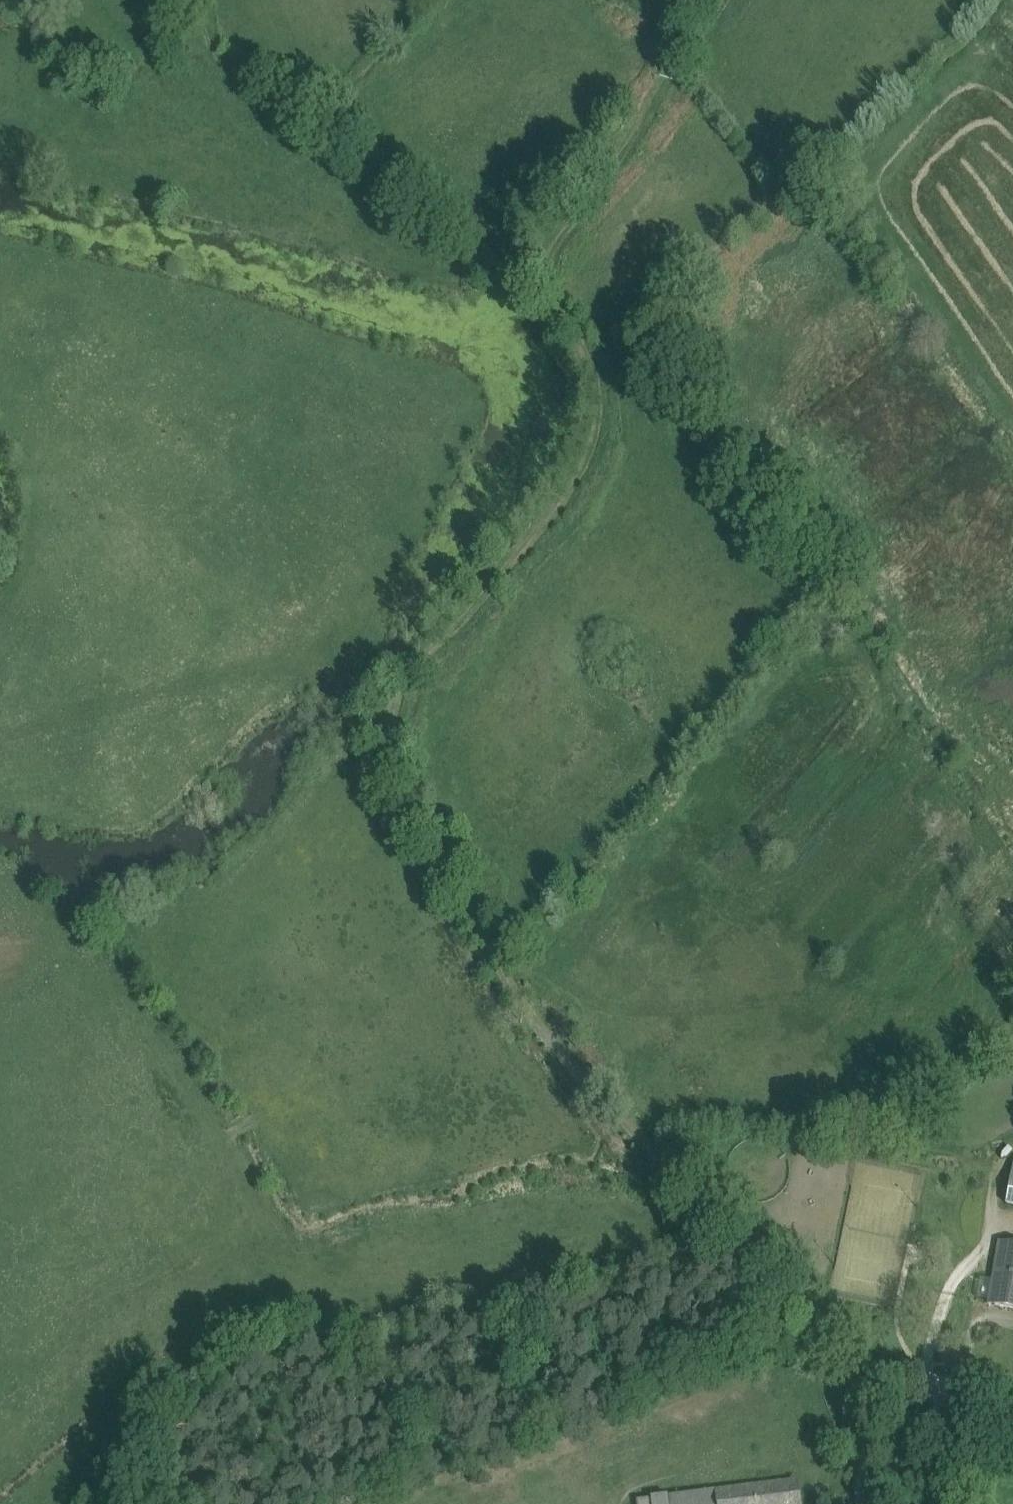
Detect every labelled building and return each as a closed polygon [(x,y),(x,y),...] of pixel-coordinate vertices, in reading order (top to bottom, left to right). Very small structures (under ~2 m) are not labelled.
[(1005,1204),(1012,1206),(1012,1160),(1012,1166),(1005,1204)] [(999,1242),(992,1284),(989,1304),(1012,1308),(1012,1245),(999,1242)] [(668,1496),(669,1503),(801,1503),(798,1479),(779,1482),(668,1496)]
